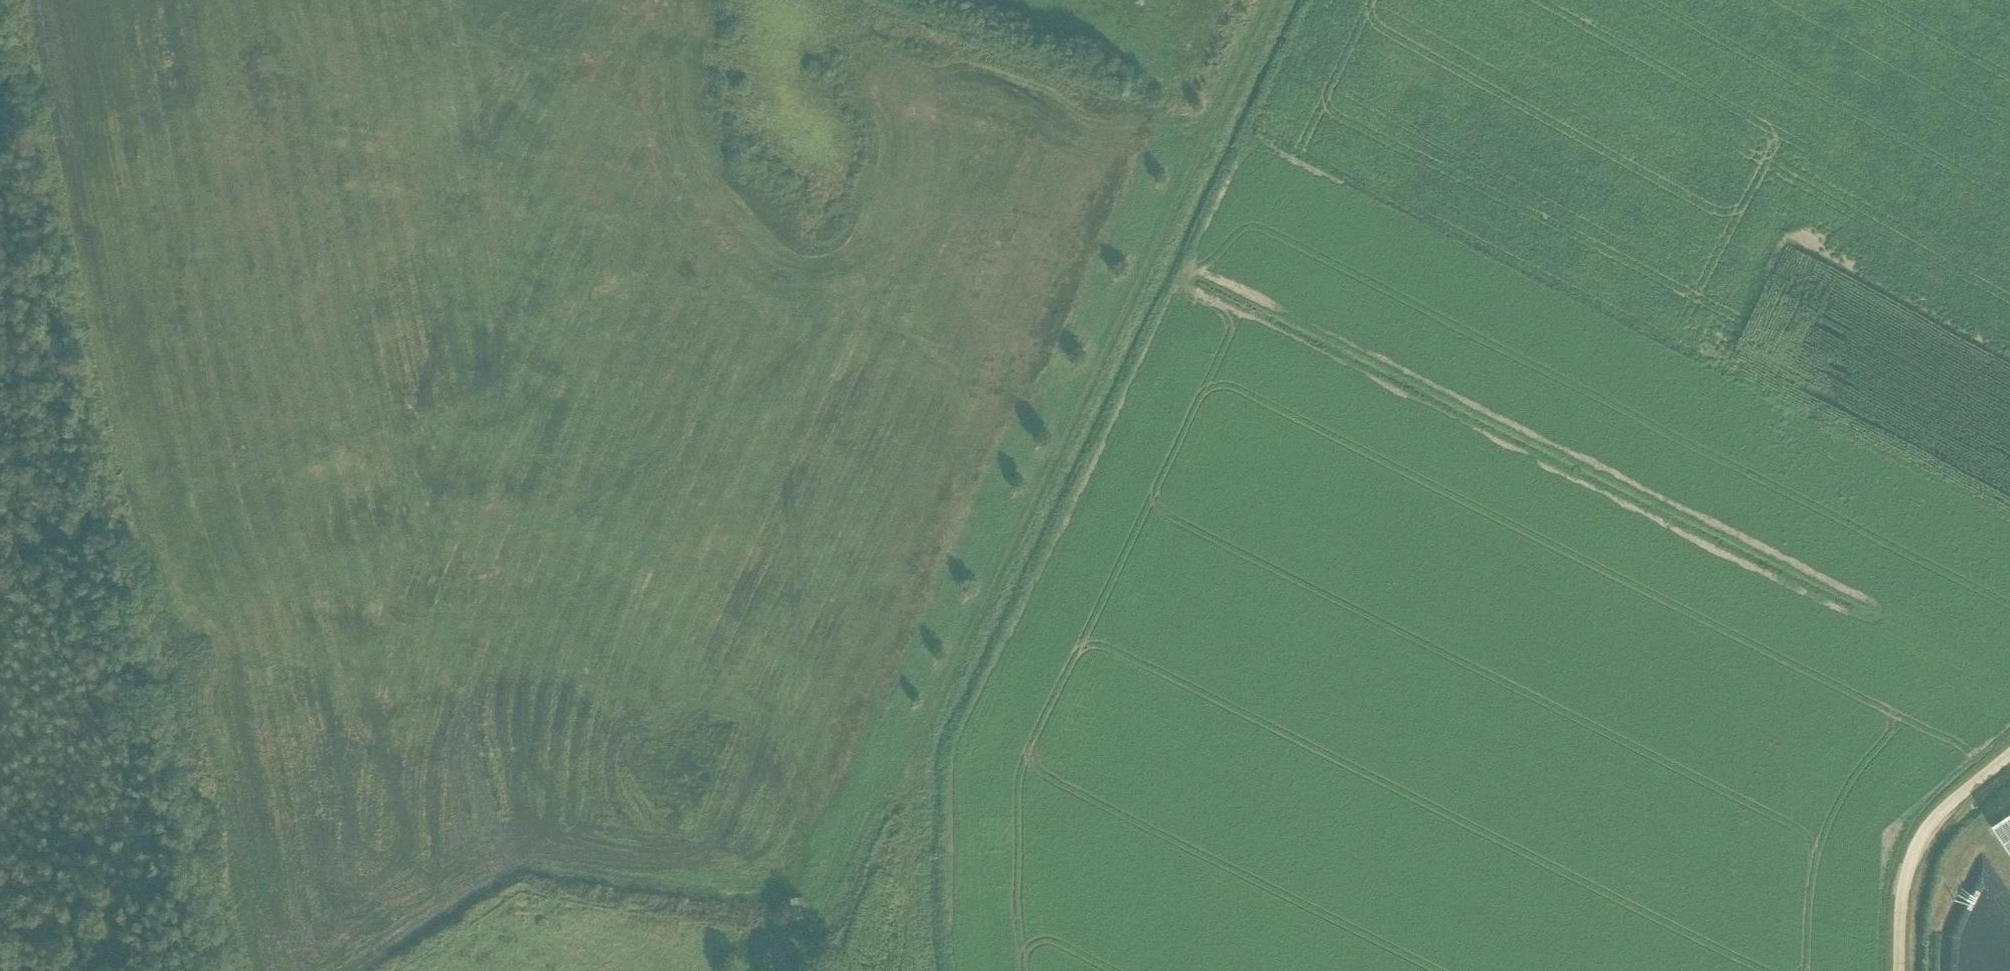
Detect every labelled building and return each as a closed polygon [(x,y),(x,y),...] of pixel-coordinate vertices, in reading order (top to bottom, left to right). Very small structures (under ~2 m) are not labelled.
[(1985,822),(2009,859),(2009,806),(1985,822)]
